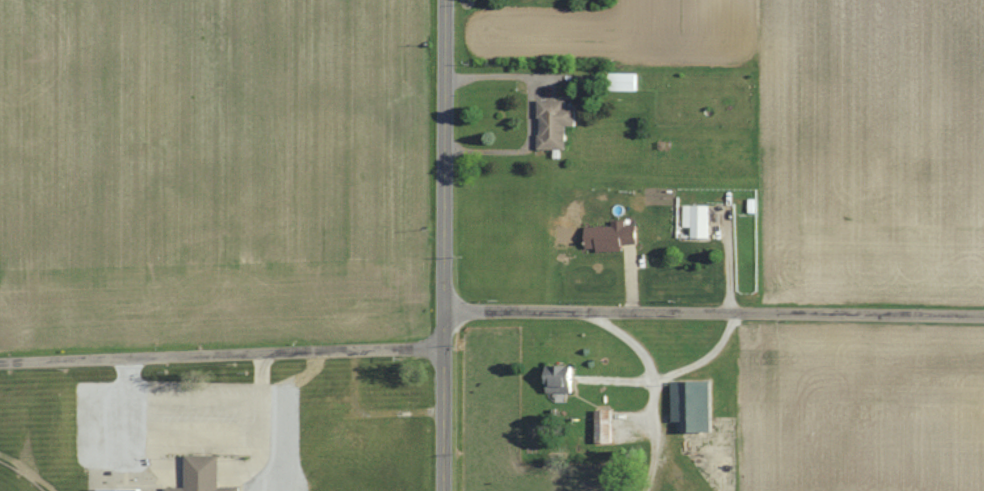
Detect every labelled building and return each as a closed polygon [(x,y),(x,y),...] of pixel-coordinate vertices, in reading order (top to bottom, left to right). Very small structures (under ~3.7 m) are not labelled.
[(610,92),(638,92),(638,74),(610,74),(610,92)] [(540,151),(568,151),(568,126),(577,126),(577,107),(569,107),(569,101),(540,101),(540,151)] [(711,206),(685,206),(685,229),(693,229),(693,238),(711,238),(711,206)] [(588,226),(588,253),(626,252),(626,245),(638,245),(638,225),(588,226)] [(550,395),(575,395),(575,367),(550,367),(550,395)] [(715,434),(715,383),(674,383),(674,423),(687,423),(687,434),(715,434)] [(613,445),(613,412),(598,412),(598,445),(613,445)] [(241,488),(220,488),(220,456),(187,456),(187,489),(166,489),(166,490),(241,490),(241,488)]
